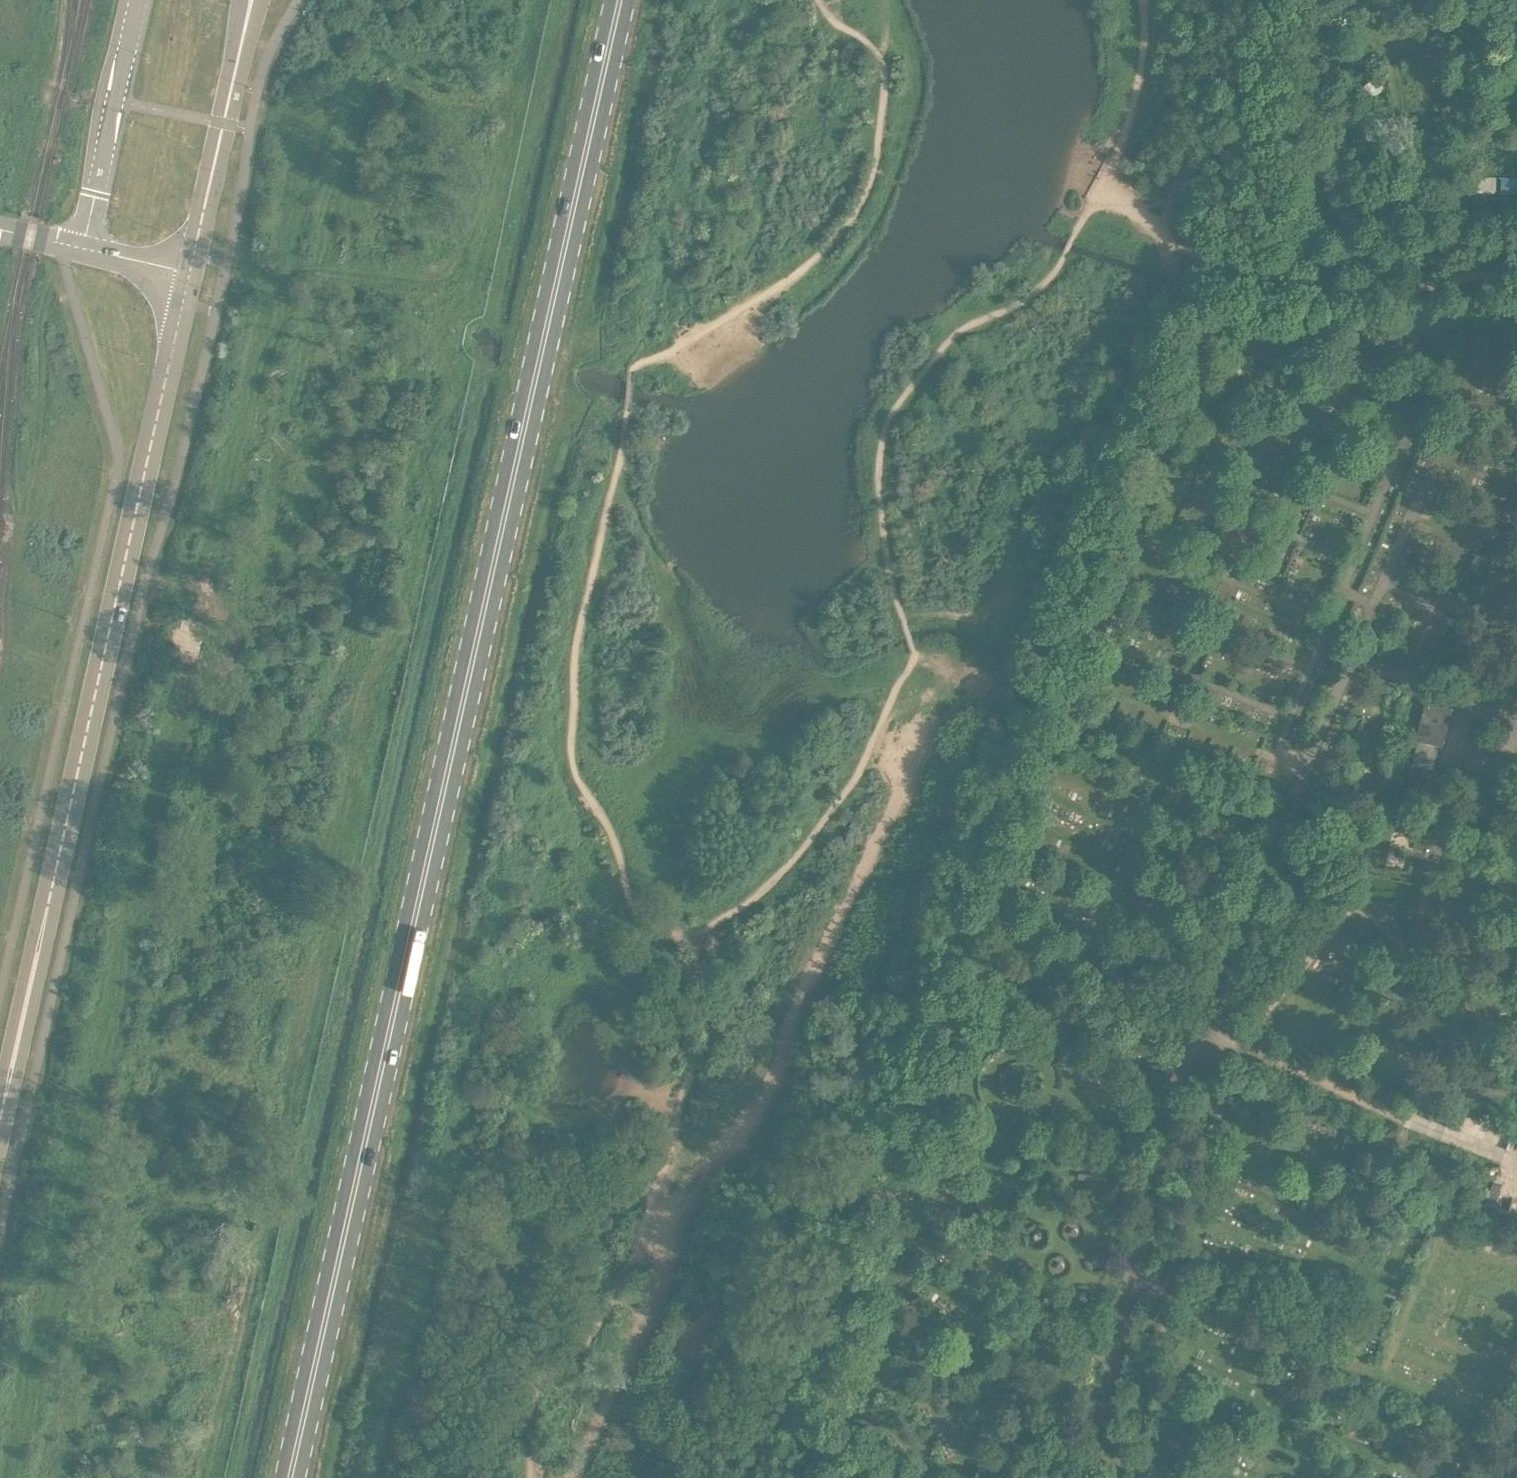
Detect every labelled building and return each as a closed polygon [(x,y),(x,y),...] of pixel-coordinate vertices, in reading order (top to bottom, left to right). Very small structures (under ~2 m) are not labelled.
[(1446,709),(1428,704),(1428,703),(1426,702),(1425,705),(1426,705),(1418,734),(1417,734),(1417,737),(1399,799),(1423,806),(1431,779),(1439,781),(1441,773),(1430,770),(1437,743),(1439,743),(1440,741),(1439,740),(1447,711),(1448,711),(1448,708),(1446,708),(1446,709)]
